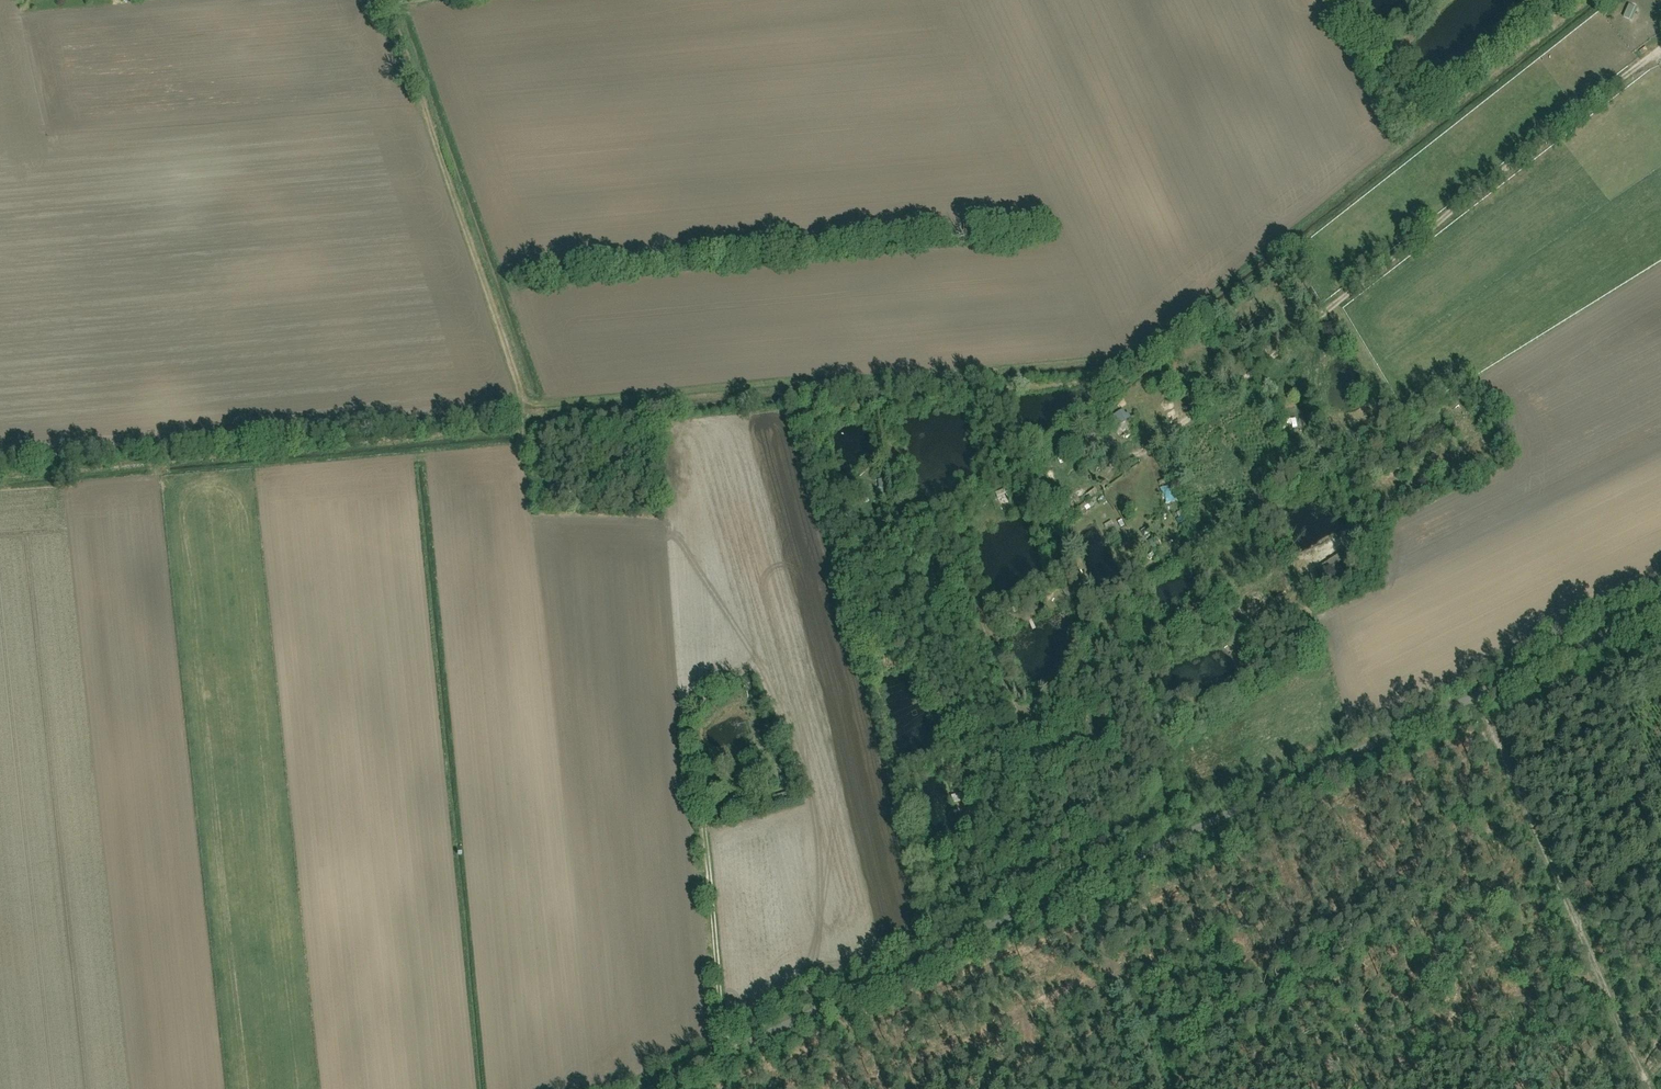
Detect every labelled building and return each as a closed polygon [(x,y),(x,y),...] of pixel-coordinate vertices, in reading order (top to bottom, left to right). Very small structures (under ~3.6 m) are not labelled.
[(1639,9),(1629,5),(1624,18),(1633,22),(1639,9)] [(1107,392),(1092,404),(1112,430),(1127,418),(1107,392)] [(1167,504),(1176,501),(1170,484),(1162,487),(1167,504)] [(1093,504),(1090,499),(1099,493),(1096,489),(1077,502),(1083,511),(1093,504)] [(775,803),(792,799),(791,793),(773,796),(775,803)] [(723,806),(724,816),(738,815),(737,801),(727,802),(727,806),(723,806)]
